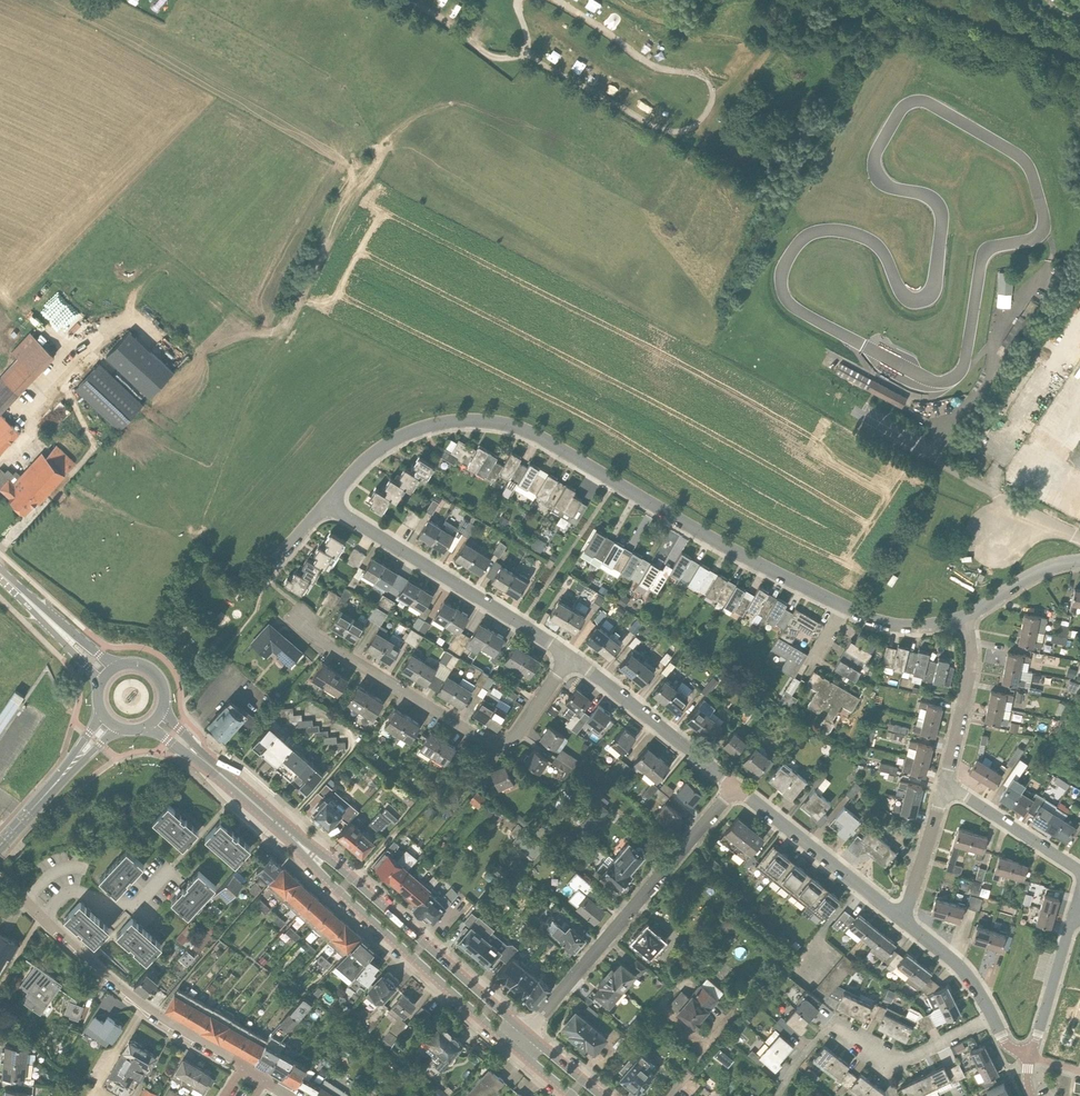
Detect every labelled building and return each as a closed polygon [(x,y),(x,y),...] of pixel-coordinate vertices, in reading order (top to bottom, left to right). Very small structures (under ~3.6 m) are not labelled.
[(541,18),(550,22),(554,13),(545,10),(541,18)] [(1012,273),(1000,272),(999,284),(1012,285),(1012,273)] [(1,413),(56,355),(30,332),(12,352),(18,358),(0,377),(0,415),(1,413)] [(149,398),(172,374),(129,333),(106,357),(149,398)] [(1021,340),(1017,338),(1010,348),(1014,351),(1021,340)] [(120,428),(143,404),(100,363),(77,387),(120,428)] [(840,363),(835,372),(863,387),(868,377),(840,363)] [(873,380),(868,389),(901,407),(906,398),(873,380)] [(1,413),(0,415),(0,455),(21,432),(1,413)] [(458,460),(476,470),(488,450),(479,445),(476,449),(459,439),(451,452),(460,457),(458,460)] [(43,498),(65,474),(65,473),(76,462),(58,445),(47,456),(43,452),(15,483),(0,469),(0,488),(1,489),(9,497),(25,512),(33,504),(35,506),(43,498)] [(439,456),(449,461),(455,465),(458,460),(460,457),(451,452),(444,448),(439,456)] [(494,481),(500,472),(499,472),(503,465),(495,460),(497,455),(488,450),(476,470),(494,481)] [(513,490),(518,482),(527,467),(518,462),(521,457),(512,451),(503,465),(499,472),(500,472),(511,478),(506,486),(502,493),(509,497),(513,490)] [(417,466),(414,471),(420,475),(425,479),(428,474),(434,465),(420,455),(414,464),(417,466)] [(527,467),(518,482),(536,492),(545,477),(536,472),(539,467),(530,462),(527,467)] [(420,475),(414,471),(405,466),(400,475),(403,476),(399,482),(405,486),(411,489),(420,475)] [(551,508),(554,504),(563,488),(554,483),(557,478),(548,473),(545,477),(536,492),(544,498),(541,502),(551,508)] [(388,487),(385,493),(391,497),(391,496),(396,500),(405,486),(399,482),(391,477),(385,485),(388,487)] [(575,489),(566,483),(563,488),(551,509),(576,524),(586,506),(580,502),(582,499),(573,494),(575,489)] [(391,497),(385,493),(376,487),(371,496),(374,497),(370,504),(382,511),(391,497)] [(437,494),(434,499),(439,502),(442,498),(437,494)] [(440,503),(434,499),(426,511),(432,515),(440,503)] [(492,507),(490,510),(496,514),(500,508),(497,506),(492,507)] [(408,525),(416,513),(410,509),(402,522),(408,525)] [(408,525),(414,529),(422,516),(416,513),(408,525)] [(503,514),(499,520),(507,525),(510,519),(503,514)] [(441,527),(432,542),(444,550),(457,530),(463,534),(470,522),(464,518),(458,528),(446,520),(441,527)] [(419,534),(432,542),(441,527),(428,519),(419,534)] [(470,522),(463,534),(468,537),(476,525),(472,523),(470,522)] [(584,549),(594,555),(602,560),(612,544),(603,539),(606,534),(596,529),(584,549)] [(328,542),(325,547),(334,553),(336,554),(340,550),(345,540),(331,531),(325,540),(328,542)] [(518,538),(526,543),(529,538),(521,533),(518,538)] [(537,536),(531,546),(541,552),(547,542),(537,536)] [(660,551),(670,556),(678,543),(667,537),(660,551)] [(617,577),(621,570),(630,555),(621,550),(624,545),(614,540),(612,544),(602,560),(599,566),(617,577)] [(493,552),(499,556),(506,544),(501,541),(493,552)] [(455,557),(468,565),(478,550),(465,542),(455,557)] [(317,554),(313,560),(322,565),(325,567),(334,553),(325,547),(319,544),(314,552),(317,554)] [(522,545),(519,551),(524,554),(527,548),(522,545)] [(352,564),(360,551),(354,547),(346,560),(352,564)] [(468,565),(481,573),(490,558),(478,550),(468,565)] [(621,570),(639,581),(648,566),(639,561),(642,556),(633,550),(630,555),(621,570)] [(358,568),(366,555),(360,551),(352,564),(358,568)] [(669,572),(679,578),(675,584),(684,590),(688,583),(697,567),(688,562),(691,557),(682,551),(669,572)] [(554,552),(550,558),(555,561),(558,555),(554,552)] [(302,572),(311,578),(313,579),(322,565),(313,560),(308,556),(302,565),(305,566),(302,572)] [(363,573),(376,581),(385,565),(373,557),(363,573)] [(555,561),(550,558),(545,565),(550,568),(555,561)] [(648,566),(639,581),(658,592),(667,577),(657,571),(660,567),(651,561),(648,566)] [(688,583),(706,593),(715,578),(706,572),(709,568),(700,562),(697,567),(688,583)] [(501,564),(492,580),(505,588),(514,572),(501,564)] [(385,565),(376,581),(387,588),(397,572),(385,565)] [(311,578),(302,572),(296,568),(291,576),(288,575),(284,581),(302,592),(307,583),(311,578)] [(514,572),(505,588),(517,595),(526,580),(514,572)] [(718,573),(715,578),(706,593),(724,604),(733,588),(725,583),(727,578),(718,573)] [(346,587),(352,591),(359,580),(353,576),(346,587)] [(421,586),(408,579),(399,595),(411,602),(421,586)] [(743,615),(747,607),(752,599),(751,599),(743,594),(746,589),(736,584),(733,588),(724,604),(743,615)] [(603,585),(599,591),(605,596),(610,589),(603,585)] [(411,602),(408,607),(420,614),(432,594),(421,586),(411,602)] [(762,615),(765,617),(775,602),(766,596),(769,592),(759,586),(751,599),(752,599),(747,607),(762,615)] [(340,596),(338,600),(344,603),(352,591),(346,587),(340,596)] [(328,589),(321,602),(327,606),(334,593),(328,589)] [(1070,611),(1076,613),(1078,604),(1079,604),(1079,590),(1074,589),(1070,611)] [(623,592),(622,591),(615,600),(624,606),(630,596),(623,592)] [(333,609),(338,600),(340,596),(334,593),(327,606),(333,609)] [(382,609),(389,598),(383,594),(376,606),(382,609)] [(598,594),(590,605),(596,610),(604,598),(598,594)] [(650,606),(654,598),(649,595),(644,603),(650,606)] [(765,617),(783,628),(793,612),(784,607),(787,602),(777,597),(775,602),(765,617)] [(388,613),(395,602),(389,598),(382,609),(388,613)] [(572,607),(559,600),(550,615),(563,623),(572,607)] [(434,617),(447,625),(456,609),(444,601),(434,617)] [(382,609),(376,606),(368,618),(374,622),(382,609)] [(626,611),(619,606),(615,612),(622,617),(626,611)] [(572,607),(563,623),(575,631),(585,615),(572,607)] [(783,628),(778,637),(791,644),(800,629),(807,633),(817,638),(825,625),(795,608),(793,612),(783,628)] [(331,625),(343,633),(353,617),(341,609),(331,625)] [(382,609),(374,622),(381,626),(388,613),(382,609)] [(458,632),(468,616),(456,609),(447,625),(458,632)] [(1021,628),(1037,631),(1044,632),(1047,618),(1024,613),(1021,628)] [(762,615),(757,624),(760,626),(765,617),(762,615)] [(417,631),(424,620),(419,616),(412,628),(417,631)] [(343,633),(355,640),(365,624),(353,617),(343,633)] [(424,635),(431,624),(424,620),(417,631),(424,635)] [(289,665),(294,660),(301,652),(269,623),(252,643),(260,650),(268,657),(274,651),(289,665)] [(470,639),(482,646),(492,630),(480,623),(470,639)] [(597,624),(586,639),(598,648),(609,634),(597,624)] [(1068,626),(1060,624),(1057,635),(1066,637),(1068,626)] [(417,631),(412,628),(409,633),(404,640),(410,644),(417,631)] [(1037,631),(1021,628),(1018,643),(1041,647),(1042,641),(1043,641),(1044,632),(1037,631)] [(492,630),(482,646),(494,654),(504,638),(492,630)] [(366,647),(379,655),(389,639),(377,631),(366,647)] [(417,631),(410,644),(416,647),(424,635),(417,631)] [(845,649),(849,651),(849,650),(866,660),(871,652),(866,649),(872,639),(860,632),(854,641),(851,639),(845,649)] [(609,634),(598,648),(609,657),(621,643),(609,634)] [(1067,638),(1052,634),(1052,635),(1051,640),(1051,641),(1066,644),(1067,638)] [(693,637),(689,644),(696,648),(700,641),(693,637)] [(787,658),(780,669),(785,671),(794,677),(808,654),(798,648),(791,644),(778,637),(771,648),(787,658)] [(453,653),(460,642),(454,638),(447,650),(453,653)] [(400,646),(389,639),(379,655),(391,662),(400,646)] [(459,657),(466,646),(460,642),(453,653),(459,657)] [(897,648),(887,646),(882,665),(903,670),(907,651),(908,651),(909,647),(898,644),(897,648)] [(514,674),(518,668),(517,668),(527,652),(515,645),(503,665),(504,666),(503,668),(514,674)] [(665,665),(677,649),(672,645),(660,660),(665,665)] [(903,670),(923,675),(927,659),(929,652),(919,649),(918,653),(908,651),(907,651),(903,670)] [(453,653),(447,650),(440,662),(446,665),(453,653)] [(840,658),(834,667),(855,679),(866,660),(849,650),(849,651),(847,653),(849,654),(846,661),(840,658)] [(539,660),(527,652),(517,668),(518,668),(530,675),(539,660)] [(631,652),(620,665),(631,675),(643,661),(631,652)] [(691,652),(689,656),(690,661),(694,663),(698,656),(691,652)] [(1005,667),(1019,670),(1021,661),(1029,663),(1030,657),(1008,652),(1005,667)] [(412,653),(402,669),(414,677),(424,661),(412,653)] [(453,653),(446,665),(452,669),(459,657),(453,653)] [(937,662),(927,659),(923,675),(922,678),(950,685),(954,667),(948,665),(949,660),(938,658),(937,662)] [(731,665),(721,659),(718,665),(727,670),(731,665)] [(424,661),(414,677),(426,684),(436,668),(424,661)] [(643,661),(631,675),(643,684),(654,670),(643,661)] [(313,678),(326,686),(335,671),(322,663),(313,678)] [(1002,682),(1025,686),(1026,680),(1018,678),(1019,670),(1005,667),(1002,682)] [(1065,676),(1074,679),(1077,670),(1068,667),(1065,676)] [(347,678),(335,671),(326,686),(338,694),(347,678)] [(837,684),(814,671),(806,684),(817,690),(808,706),(820,713),(837,684)] [(489,676),(483,672),(476,683),(482,687),(489,676)] [(450,699),(460,683),(447,675),(438,691),(450,699)] [(489,676),(482,687),(487,691),(495,679),(489,676)] [(718,679),(714,676),(702,690),(707,695),(719,681),(718,679)] [(664,678),(653,692),(665,702),(676,688),(664,678)] [(510,680),(506,686),(518,694),(522,688),(510,680)] [(1079,684),(1070,680),(1067,689),(1076,693),(1079,684)] [(460,683),(450,699),(462,706),(471,690),(460,683)] [(876,691),(878,684),(877,683),(875,686),(871,683),(869,687),(876,691)] [(837,684),(820,713),(823,715),(816,726),(827,733),(835,721),(832,719),(841,704),(851,711),(859,697),(837,684)] [(874,698),(876,691),(869,687),(864,684),(861,690),(874,698)] [(348,702),(360,710),(371,693),(359,685),(348,702)] [(518,694),(506,686),(502,692),(515,700),(518,694)] [(576,687),(565,701),(577,711),(588,697),(576,687)] [(676,688),(665,702),(676,711),(687,697),(676,688)] [(8,710),(14,702),(17,697),(8,691),(0,704),(0,722),(8,710)] [(778,704),(785,708),(792,695),(785,691),(778,704)] [(991,691),(988,706),(1011,710),(1014,696),(991,691)] [(371,693),(360,710),(361,710),(357,716),(368,723),(372,717),(373,718),(383,701),(371,693)] [(792,695),(785,708),(790,712),(798,698),(792,695)] [(483,697),(473,713),(485,720),(495,704),(483,697)] [(687,719),(698,728),(709,714),(715,707),(703,698),(698,705),(687,719)] [(209,724),(210,724),(225,738),(232,729),(247,714),(239,707),(231,700),(209,724)] [(938,721),(942,706),(919,701),(918,707),(925,709),(923,717),(938,721)] [(1061,715),(1065,704),(1059,702),(1055,712),(1061,715)] [(495,704),(485,720),(497,728),(507,712),(495,704)] [(610,714),(599,705),(587,719),(599,728),(610,714)] [(561,711),(553,706),(549,712),(556,717),(561,711)] [(744,723),(753,712),(746,706),(737,717),(744,723)] [(988,706),(985,720),(1008,725),(1011,710),(988,706)] [(281,716),(289,715),(294,714),(293,707),(281,708),(281,716)] [(408,716),(395,709),(385,725),(397,733),(408,716)] [(581,718),(575,713),(565,725),(572,729),(581,718)] [(721,724),(709,714),(698,728),(710,738),(721,724)] [(410,741),(420,724),(408,716),(397,733),(410,741)] [(935,736),(938,721),(923,717),(921,726),(913,724),(912,730),(935,736)] [(581,718),(572,729),(577,733),(586,722),(581,718)] [(908,734),(909,728),(895,724),(889,723),(888,729),(893,730),(893,731),(908,734)] [(1012,723),(1010,731),(1017,732),(1019,724),(1012,723)] [(252,745),(260,751),(277,731),(269,724),(252,745)] [(540,738),(555,748),(564,736),(549,726),(540,738)] [(867,745),(871,746),(876,728),(871,726),(867,745)] [(636,737),(624,727),(612,742),(623,752),(636,737)] [(734,730),(723,744),(736,754),(746,740),(734,730)] [(261,751),(268,757),(285,738),(277,731),(260,751),(260,752),(261,751)] [(420,747),(417,753),(428,760),(430,758),(430,757),(432,755),(442,738),(431,731),(420,747)] [(892,738),(891,741),(900,743),(902,734),(895,732),(895,733),(888,731),(887,736),(892,738)] [(285,738),(268,757),(275,764),(292,745),(285,738)] [(455,746),(442,738),(432,755),(430,757),(430,758),(433,755),(445,763),(455,746)] [(916,749),(914,757),(914,758),(928,761),(932,746),(909,741),(908,747),(916,749)] [(283,772),(284,771),(300,752),(292,745),(275,764),(275,765),(283,772)] [(755,746),(744,760),(758,772),(769,758),(755,746)] [(1018,746),(1007,764),(1012,768),(1024,749),(1018,746)] [(635,761),(647,771),(659,757),(647,747),(635,761)] [(556,756),(574,769),(580,761),(562,748),(560,751),(556,756)] [(548,759),(533,749),(525,761),(539,772),(548,759)] [(284,771),(290,778),(308,759),(300,752),(284,771)] [(906,755),(902,770),(925,776),(928,761),(914,758),(914,757),(906,755)] [(574,769),(556,756),(552,762),(566,772),(564,774),(569,777),(574,769)] [(616,773),(617,773),(626,762),(620,757),(609,770),(614,775),(616,773)] [(659,757),(647,771),(658,780),(670,766),(659,757)] [(977,758),(969,770),(981,779),(989,766),(977,758)] [(290,778),(298,785),(315,765),(308,759),(290,778)] [(617,773),(622,778),(631,767),(626,762),(617,773)] [(896,774),(898,767),(880,762),(878,770),(896,774)] [(398,767),(394,763),(390,768),(393,772),(398,767)] [(505,764),(491,770),(498,787),(512,781),(505,764)] [(997,770),(989,766),(981,778),(994,787),(1006,767),(1002,764),(997,770)] [(315,765),(298,785),(297,785),(305,793),(323,772),(315,765)] [(780,765),(768,780),(783,792),(782,792),(791,800),(807,780),(798,773),(795,777),(780,765)] [(1009,775),(1001,787),(1005,790),(1000,797),(1012,804),(1020,791),(1021,791),(1023,788),(1027,782),(1017,776),(1021,770),(1016,767),(1011,773),(1015,776),(1013,778),(1009,775)] [(812,784),(817,788),(826,777),(820,773),(812,784)] [(452,779),(439,793),(449,803),(462,789),(452,779)] [(677,792),(692,804),(701,793),(687,780),(677,792)] [(904,798),(918,801),(922,787),(899,781),(898,787),(906,789),(904,798)] [(319,803),(319,804),(316,807),(318,809),(314,814),(315,814),(314,815),(314,817),(318,821),(321,820),(329,826),(338,815),(348,824),(350,821),(359,810),(326,782),(318,792),(324,797),(320,802),(319,803)] [(654,793),(659,788),(652,782),(643,793),(649,798),(654,793)] [(665,782),(659,788),(669,796),(675,790),(665,782)] [(861,786),(856,782),(846,794),(852,798),(861,786)] [(669,796),(659,788),(654,793),(664,802),(669,796)] [(1030,812),(1033,807),(1040,795),(1035,792),(1034,794),(1023,788),(1021,791),(1020,791),(1012,804),(1023,812),(1025,809),(1030,812)] [(805,808),(818,818),(823,822),(828,816),(822,812),(830,803),(814,789),(809,795),(812,798),(805,808)] [(487,799),(477,791),(469,801),(479,808),(487,799)] [(1032,818),(1043,825),(1056,805),(1045,798),(1040,795),(1033,807),(1037,810),(1032,818)] [(902,819),(913,822),(918,801),(904,798),(901,806),(894,804),(892,810),(903,813),(902,819)] [(880,805),(876,800),(871,805),(875,810),(880,805)] [(168,803),(153,820),(183,848),(199,831),(186,819),(187,818),(183,814),(181,815),(168,803)] [(672,828),(682,816),(667,803),(657,815),(672,828)] [(432,805),(425,812),(431,817),(437,811),(432,805)] [(489,805),(484,811),(491,817),(496,811),(489,805)] [(1043,825),(1055,832),(1063,819),(1064,819),(1067,813),(1057,806),(1056,805),(1043,825)] [(844,806),(829,825),(845,838),(860,819),(844,806)] [(888,813),(884,809),(879,811),(877,816),(881,820),(886,819),(888,813)] [(380,832),(390,821),(380,811),(369,823),(380,832)] [(517,822),(523,827),(528,821),(518,813),(513,819),(517,822)] [(725,832),(719,840),(745,860),(739,867),(744,871),(756,857),(751,853),(763,837),(750,827),(737,817),(725,832)] [(1064,819),(1063,819),(1055,832),(1066,840),(1071,833),(1076,836),(1079,829),(1079,821),(1079,820),(1074,826),(1064,819)] [(239,834),(236,831),(235,830),(234,831),(221,820),(205,837),(236,864),(251,847),(238,835),(239,834)] [(1033,820),(1031,823),(1051,836),(1053,833),(1033,820)] [(348,824),(339,834),(340,836),(340,838),(343,841),(345,840),(350,845),(362,831),(350,821),(348,824)] [(517,822),(510,831),(516,836),(524,827),(523,827),(517,822)] [(516,836),(512,841),(534,859),(543,848),(545,846),(542,844),(541,846),(530,838),(532,836),(527,829),(524,827),(516,836)] [(863,849),(885,866),(888,862),(889,863),(891,861),(890,860),(897,852),(890,846),(890,845),(869,828),(862,837),(858,834),(847,847),(858,855),(863,849)] [(960,844),(969,847),(973,833),(958,829),(946,870),(960,874),(963,866),(954,864),(960,844)] [(362,831),(350,845),(356,850),(356,852),(359,855),(362,855),(373,841),(362,831)] [(973,833),(969,847),(977,850),(975,858),(981,860),(987,837),(973,833)] [(394,840),(373,864),(384,874),(406,850),(405,849),(403,852),(397,847),(399,844),(394,840)] [(636,847),(629,842),(615,859),(631,873),(639,863),(645,856),(643,853),(644,852),(644,851),(644,850),(644,849),(643,849),(643,848),(642,847),(641,846),(640,846),(639,846),(638,846),(637,846),(637,847),(636,847)] [(782,852),(773,845),(774,844),(773,843),(755,866),(773,879),(789,859),(790,857),(789,858),(782,852)] [(130,883),(133,879),(132,877),(144,864),(127,849),(99,879),(116,894),(128,881),(130,883)] [(406,850),(384,874),(389,878),(389,881),(392,883),(394,883),(395,884),(407,869),(402,864),(410,854),(406,850)] [(704,859),(712,866),(715,868),(719,863),(708,854),(704,859)] [(270,855),(257,870),(263,875),(252,888),(250,886),(248,888),(256,895),(282,865),(270,855)] [(621,888),(622,889),(623,889),(624,889),(625,889),(625,888),(626,888),(627,887),(628,886),(628,885),(628,884),(628,883),(628,882),(627,881),(632,874),(631,873),(615,859),(614,859),(609,855),(596,869),(604,876),(603,877),(616,888),(618,890),(621,888)] [(1013,860),(999,856),(993,878),(998,880),(1001,871),(1009,874),(1013,860)] [(805,871),(799,866),(789,859),(773,879),(789,893),(806,872),(807,871),(806,870),(805,871)] [(1016,885),(1021,887),(1019,892),(1025,894),(1029,880),(1023,879),(1028,864),(1013,860),(1009,874),(1018,877),(1016,885)] [(506,870),(501,864),(495,870),(500,876),(506,870)] [(709,874),(713,869),(708,864),(704,869),(709,874)] [(414,875),(407,869),(395,884),(396,885),(397,887),(399,889),(402,889),(406,893),(418,879),(419,879),(428,869),(423,865),(414,875)] [(292,874),(289,872),(284,867),(266,887),(274,894),(292,874)] [(982,881),(986,869),(979,867),(975,879),(982,881)] [(186,882),(185,882),(182,886),(183,887),(171,900),(188,915),(216,885),(199,870),(187,883),(186,882)] [(594,921),(604,909),(593,899),(600,891),(577,872),(567,884),(576,891),(568,899),(577,906),(594,921)] [(822,884),(815,879),(806,872),(789,893),(806,906),(822,885),(823,884),(823,883),(822,884)] [(227,901),(244,883),(233,873),(212,897),(216,901),(221,896),(227,901)] [(299,881),(292,874),(274,894),(282,901),(299,881)] [(418,879),(406,893),(417,903),(428,891),(439,879),(434,874),(430,879),(432,882),(430,884),(427,882),(425,885),(419,879),(418,879)] [(300,881),(299,881),(282,901),(283,901),(290,907),(307,889),(299,882),(300,881)] [(555,890),(549,885),(545,889),(550,895),(555,890)] [(838,898),(832,892),(822,885),(806,906),(822,919),(840,897),(839,897),(838,898)] [(435,898),(428,891),(417,903),(414,907),(422,914),(424,912),(433,920),(457,892),(451,887),(441,899),(437,896),(435,898)] [(1041,905),(1055,909),(1059,897),(1058,897),(1060,891),(1046,887),(1041,905)] [(976,896),(977,897),(979,891),(972,888),(970,894),(966,907),(972,909),(976,896)] [(314,896),(307,889),(290,907),(298,914),(314,896)] [(741,895),(736,900),(742,905),(746,899),(741,895)] [(322,903),(314,896),(298,914),(306,921),(322,903)] [(978,911),(982,898),(977,897),(976,896),(972,909),(978,911)] [(931,912),(945,916),(950,902),(935,898),(931,912)] [(261,909),(265,904),(260,899),(255,904),(261,909)] [(76,930),(80,934),(81,933),(94,945),(110,928),(80,900),(64,917),(77,929),(76,930)] [(219,907),(213,902),(209,906),(215,911),(219,907)] [(950,902),(945,916),(960,921),(964,906),(950,902)] [(329,909),(322,903),(306,921),(313,927),(329,909)] [(271,909),(265,904),(261,909),(266,914),(271,909)] [(1041,905),(1036,922),(1050,926),(1055,909),(1041,905)] [(337,916),(329,909),(313,927),(320,934),(337,916)] [(849,926),(861,935),(871,924),(859,914),(855,918),(844,909),(834,922),(845,931),(849,926)] [(463,919),(469,924),(477,915),(471,910),(463,919)] [(276,923),(281,918),(276,913),(271,918),(276,923)] [(550,913),(538,927),(561,946),(565,942),(575,949),(579,944),(582,944),(584,941),(583,939),(585,937),(569,924),(566,929),(554,919),(555,918),(550,913)] [(337,916),(320,934),(328,941),(344,923),(337,916)] [(128,947),(129,947),(133,951),(134,949),(147,961),(162,944),(132,917),(117,934),(130,946),(128,947)] [(286,922),(281,918),(276,923),(281,928),(286,922)] [(345,923),(344,923),(328,941),(327,942),(335,949),(353,929),(345,922),(345,923)] [(643,930),(634,941),(650,954),(663,939),(652,930),(654,928),(647,922),(642,929),(643,930)] [(211,923),(206,929),(211,933),(214,930),(214,927),(211,923)] [(182,932),(176,938),(188,949),(194,942),(189,938),(192,934),(190,932),(193,928),(189,924),(182,932)] [(861,935),(873,945),(883,933),(871,924),(861,935)] [(474,952),(486,938),(471,925),(459,940),(460,941),(460,943),(464,947),(467,947),(474,952)] [(972,940),(986,944),(991,929),(977,925),(972,940)] [(525,926),(520,932),(525,936),(530,930),(525,926)] [(296,931),(291,927),(286,932),(291,937),(291,936),(296,931)] [(353,929),(335,949),(343,956),(361,937),(353,929)] [(1012,936),(991,929),(986,944),(1001,948),(1008,950),(1012,936)] [(296,931),(291,936),(296,941),(301,936),(296,931)] [(486,938),(474,952),(481,958),(481,961),(486,965),(488,964),(489,965),(500,951),(509,958),(512,955),(518,949),(512,944),(507,944),(491,931),(486,938)] [(883,958),(889,963),(897,952),(892,948),(896,943),(883,933),(873,945),(886,955),(883,958)] [(15,942),(0,934),(0,969),(15,942)] [(369,956),(375,949),(361,937),(343,956),(336,965),(332,968),(349,983),(352,979),(369,956)] [(551,939),(547,944),(551,947),(555,942),(551,939)] [(685,939),(680,945),(690,952),(695,946),(685,939)] [(311,945),(306,940),(301,946),(306,950),(311,945)] [(561,946),(562,947),(561,948),(569,956),(575,949),(565,942),(561,946)] [(311,945),(306,950),(312,955),(316,950),(311,945)] [(179,959),(186,965),(194,956),(187,950),(179,959)] [(894,967),(892,969),(904,979),(905,979),(909,973),(919,961),(907,952),(903,956),(897,952),(889,963),(894,967)] [(317,959),(322,964),(326,959),(321,954),(317,959)] [(835,966),(845,975),(848,972),(852,967),(855,963),(844,954),(835,966)] [(512,955),(509,958),(498,973),(511,984),(527,964),(521,960),(520,961),(512,955)] [(264,965),(268,961),(263,956),(259,961),(264,965)] [(369,956),(352,979),(349,983),(348,985),(355,990),(360,985),(365,988),(377,972),(374,971),(380,964),(369,956)] [(605,976),(621,990),(635,974),(638,977),(647,967),(636,958),(628,968),(624,965),(622,967),(619,965),(614,970),(612,968),(605,976)] [(326,959),(322,964),(327,969),(332,964),(326,959)] [(919,987),(923,990),(935,981),(929,975),(932,971),(919,961),(909,973),(905,979),(917,989),(919,987)] [(527,964),(511,984),(523,994),(538,976),(531,971),(533,969),(527,964)] [(29,991),(22,1000),(41,1013),(59,987),(51,982),(54,978),(35,965),(25,980),(28,982),(24,988),(29,991)] [(835,966),(830,971),(841,980),(845,975),(835,966)] [(147,971),(134,985),(146,995),(158,981),(147,971)] [(377,1006),(365,1019),(361,1024),(370,1032),(388,1006),(382,1001),(399,981),(388,971),(366,995),(377,1006)] [(782,982),(787,976),(781,971),(776,977),(782,982)] [(830,971),(826,976),(836,985),(838,984),(841,980),(830,971)] [(551,988),(538,976),(523,994),(531,1002),(531,1004),(534,1006),(536,1006),(551,988)] [(621,990),(605,976),(599,983),(602,985),(597,990),(600,993),(598,995),(609,1005),(621,990)] [(821,982),(832,991),(833,990),(836,985),(826,976),(821,982)] [(898,984),(892,980),(888,985),(894,989),(898,984)] [(936,1007),(940,1006),(940,1005),(954,999),(947,984),(942,987),(935,981),(923,990),(927,994),(929,993),(936,1007)] [(682,992),(671,1005),(693,1024),(694,1023),(697,1024),(700,1020),(699,1017),(714,1000),(727,1011),(735,1002),(722,991),(717,996),(702,982),(692,994),(689,998),(682,992)] [(832,991),(821,982),(817,987),(827,996),(832,991)] [(212,983),(208,988),(214,993),(218,988),(212,983)] [(821,1000),(834,1011),(837,1005),(850,1012),(857,997),(844,991),(842,994),(833,990),(832,991),(827,996),(817,987),(812,993),(821,1000)] [(187,993),(179,988),(175,993),(166,1009),(175,1015),(187,993)] [(816,1006),(821,1000),(812,993),(811,993),(807,989),(803,994),(805,996),(800,1001),(814,1013),(819,1008),(816,1006)] [(888,989),(883,1000),(890,1003),(895,992),(888,989)] [(196,998),(187,993),(175,1015),(184,1020),(196,998)] [(415,1004),(403,993),(399,999),(393,1007),(405,1016),(415,1004)] [(295,1005),(300,999),(294,994),(289,1000),(295,1005)] [(282,1048),(286,1042),(281,1039),(312,1002),(303,995),(300,999),(295,1005),(272,1033),(271,1033),(267,1040),(255,1061),(269,1069),(280,1051),(282,1048)] [(593,1001),(589,997),(585,1001),(589,1005),(593,1001)] [(871,1005),(857,997),(850,1012),(865,1019),(867,1014),(873,1017),(879,1005),(873,1001),(871,1005)] [(184,1020),(193,1025),(205,1004),(196,998),(184,1020)] [(961,1013),(954,999),(940,1005),(940,1006),(947,1020),(961,1013)] [(800,1001),(795,1007),(809,1019),(814,1013),(800,1001)] [(76,1004),(70,1017),(78,1020),(83,1007),(76,1004)] [(214,1008),(205,1004),(193,1025),(201,1030),(214,1008)] [(346,1005),(342,1010),(348,1014),(352,1009),(346,1005)] [(599,1014),(597,1012),(588,1005),(584,1010),(594,1019),(599,1014)] [(877,1025),(891,1032),(900,1014),(886,1007),(886,1008),(879,1005),(873,1017),(880,1021),(877,1025)] [(414,1014),(425,1023),(432,1015),(422,1006),(414,1014)] [(809,1019),(795,1007),(785,1019),(781,1016),(777,1021),(791,1033),(795,1028),(801,1033),(808,1025),(805,1023),(809,1019)] [(900,1014),(891,1032),(906,1040),(915,1020),(918,1018),(924,1030),(930,1028),(924,1015),(923,1016),(920,1012),(910,1007),(906,1015),(901,1013),(900,1014)] [(201,1030),(210,1036),(223,1013),(214,1008),(201,1030)] [(361,1024),(365,1019),(354,1009),(350,1014),(361,1024)] [(591,1023),(575,1011),(566,1021),(569,1024),(566,1027),(571,1031),(569,1034),(577,1040),(591,1023)] [(931,1012),(924,1015),(930,1028),(937,1024),(931,1012)] [(232,1019),(223,1013),(210,1036),(219,1041),(220,1041),(232,1019)] [(746,1014),(742,1019),(747,1024),(752,1019),(746,1014)] [(104,1022),(95,1016),(89,1026),(94,1029),(95,1028),(112,1039),(121,1026),(108,1017),(104,1022)] [(349,1016),(346,1019),(356,1027),(359,1023),(349,1016)] [(240,1024),(232,1019),(220,1041),(228,1045),(240,1024)] [(780,1032),(769,1044),(783,1056),(793,1044),(786,1038),(791,1033),(777,1021),(772,1026),(780,1032)] [(425,1033),(428,1029),(421,1023),(419,1025),(419,1028),(425,1033)] [(591,1023),(577,1040),(584,1046),(586,1044),(592,1048),(594,1045),(597,1047),(606,1036),(591,1023)] [(228,1045),(237,1050),(249,1029),(240,1024),(228,1045)] [(444,1029),(439,1024),(428,1037),(427,1037),(426,1038),(417,1048),(423,1053),(431,1045),(437,1050),(451,1034),(450,1034),(450,1031),(447,1029),(444,1029)] [(237,1050),(246,1056),(258,1034),(249,1029),(237,1050)] [(258,1034),(246,1056),(255,1061),(267,1040),(258,1034)] [(451,1058),(463,1045),(457,1040),(457,1038),(454,1035),(452,1035),(451,1035),(452,1034),(451,1034),(437,1050),(431,1056),(438,1062),(435,1065),(441,1070),(450,1060),(451,1058)] [(625,1037),(616,1047),(621,1052),(631,1041),(625,1037)] [(6,1044),(4,1060),(27,1062),(27,1063),(35,1063),(36,1054),(27,1053),(29,1040),(13,1039),(12,1045),(6,1044)] [(130,1040),(121,1055),(129,1060),(128,1063),(143,1072),(144,1069),(147,1070),(156,1055),(143,1048),(144,1046),(133,1039),(130,1040)] [(965,1041),(955,1046),(958,1054),(969,1049),(965,1041)] [(783,1056),(769,1044),(759,1055),(752,1049),(748,1054),(762,1067),(766,1062),(775,1070),(782,1062),(780,1060),(783,1056)] [(977,1065),(991,1058),(984,1044),(971,1051),(977,1065)] [(726,1045),(722,1049),(728,1054),(732,1050),(726,1045)] [(826,1067),(836,1054),(824,1045),(814,1057),(826,1067)] [(269,1069),(282,1077),(293,1059),(293,1058),(295,1055),(282,1048),(280,1051),(269,1069)] [(282,1077),(296,1085),(301,1076),(302,1076),(303,1074),(307,1067),(312,1059),(298,1051),(295,1055),(293,1058),(293,1059),(282,1077)] [(636,1059),(633,1062),(629,1059),(621,1069),(625,1072),(620,1077),(632,1086),(629,1089),(635,1094),(638,1090),(640,1092),(650,1081),(648,1079),(654,1072),(645,1065),(649,1059),(641,1052),(636,1059)] [(334,1064),(319,1054),(316,1059),(330,1068),(334,1064)] [(837,1079),(842,1084),(851,1072),(846,1068),(849,1064),(836,1054),(826,1067),(839,1076),(837,1079)] [(121,1055),(103,1086),(121,1095),(129,1095),(140,1076),(143,1077),(144,1074),(142,1073),(143,1072),(128,1063),(129,1060),(121,1055)] [(172,1078),(181,1083),(192,1063),(183,1058),(172,1078)] [(977,1065),(978,1066),(984,1079),(980,1081),(984,1088),(996,1081),(993,1075),(998,1073),(991,1058),(977,1065)] [(11,1083),(24,1084),(31,1085),(32,1078),(25,1077),(27,1063),(27,1062),(4,1060),(3,1075),(9,1076),(8,1083),(11,1083)] [(391,1065),(398,1071),(401,1067),(394,1061),(391,1065)] [(202,1070),(192,1063),(181,1083),(191,1089),(192,1087),(202,1070)] [(952,1066),(959,1079),(965,1076),(958,1063),(952,1066)] [(929,1071),(936,1086),(951,1079),(952,1082),(959,1079),(952,1066),(946,1070),(943,1065),(929,1071)] [(303,1074),(306,1076),(308,1077),(312,1071),(307,1067),(303,1074)] [(819,1076),(808,1067),(804,1073),(815,1081),(819,1076)] [(202,1070),(192,1087),(204,1094),(213,1078),(209,1076),(210,1074),(202,1070)] [(491,1070),(483,1079),(481,1077),(465,1095),(480,1095),(484,1092),(489,1095),(496,1095),(501,1089),(499,1088),(505,1082),(491,1070)] [(929,1071),(915,1078),(922,1092),(924,1095),(928,1095),(939,1090),(936,1086),(929,1071)] [(855,1095),(861,1095),(872,1082),(860,1073),(857,1077),(851,1072),(842,1084),(843,1084),(834,1095),(843,1095),(847,1090),(855,1095)] [(319,1084),(324,1077),(318,1073),(313,1081),(319,1084)] [(297,1084),(315,1094),(319,1086),(302,1076),(301,1076),(296,1085),(297,1084)] [(63,1089),(67,1082),(59,1078),(56,1085),(63,1089)] [(915,1078),(901,1085),(906,1095),(924,1095),(922,1092),(915,1078)] [(324,1079),(319,1086),(315,1094),(317,1095),(350,1095),(324,1079)] [(861,1095),(882,1095),(885,1092),(872,1082),(861,1095)] [(27,1093),(33,1094),(34,1085),(31,1085),(24,1084),(11,1083),(10,1089),(6,1089),(5,1095),(27,1095),(27,1093)] [(1003,1083),(986,1092),(988,1095),(1000,1095),(1008,1092),(1004,1084),(1003,1083)] [(434,1092),(439,1095),(448,1095),(449,1094),(439,1086),(434,1092)] [(157,1095),(146,1088),(141,1095),(156,1095),(157,1095)]
